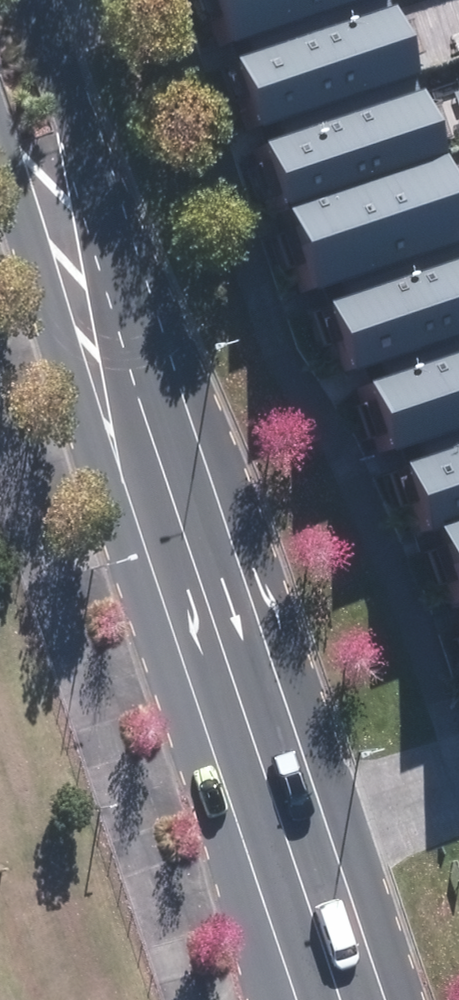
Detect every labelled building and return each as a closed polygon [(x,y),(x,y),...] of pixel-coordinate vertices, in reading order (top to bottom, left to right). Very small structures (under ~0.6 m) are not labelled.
[(363,0),(184,0),(202,56),(364,3),(363,0)] [(392,89),(370,22),(209,76),(231,143),(392,89)] [(417,166),(395,100),(234,153),(256,220),(417,166)] [(443,247),(418,173),(257,227),(282,300),(443,247)] [(458,264),(297,318),(320,385),(458,339),(458,267),(458,264)] [(341,397),(363,464),(458,432),(458,358),(341,397)] [(376,475),(398,542),(458,522),(458,447),(376,475)] [(407,543),(431,617),(458,607),(458,525),(407,543)] [(433,622),(458,696),(458,613),(433,622)]
